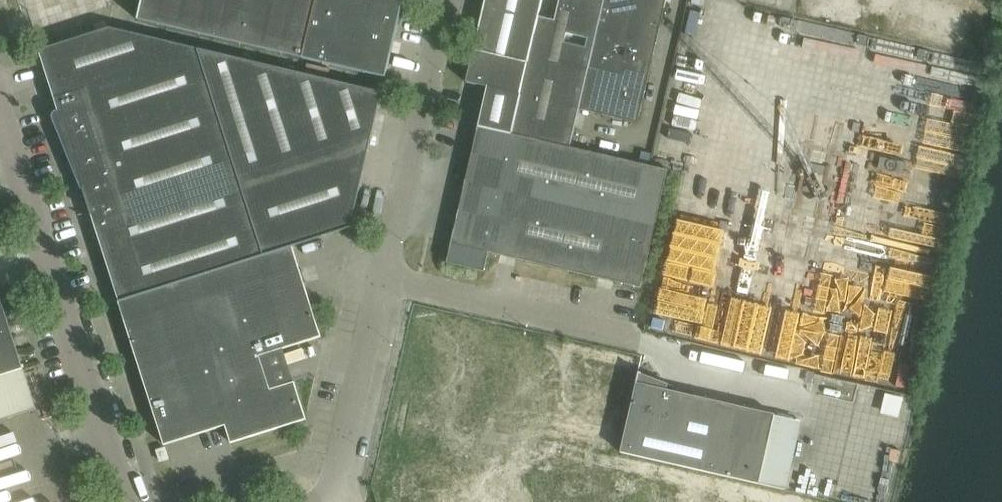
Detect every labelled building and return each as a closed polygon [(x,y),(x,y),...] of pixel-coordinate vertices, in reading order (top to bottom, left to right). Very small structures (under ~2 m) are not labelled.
[(138,21),(386,78),(404,0),(143,0),(138,21)] [(539,18),(543,0),(486,0),(467,83),(488,88),(521,96),(539,18)] [(512,135),(571,148),(580,110),(605,0),(560,0),(555,21),(539,18),(521,96),(512,135)] [(580,110),(638,123),(667,0),(605,0),(580,110)] [(836,0),(832,19),(863,25),(867,7),(836,0)] [(52,45),(95,31),(88,7),(44,20),(52,45)] [(101,244),(120,302),(352,228),(352,227),(351,228),(382,93),(110,29),(38,53),(60,116),(90,210),(101,244)] [(479,127),(512,135),(521,96),(488,88),(479,127)] [(571,148),(512,135),(479,127),(447,264),(485,272),(489,253),(641,288),(668,171),(571,148)] [(120,303),(165,445),(226,426),(232,443),(307,420),(295,383),(271,391),(260,357),(321,337),(293,248),(120,303)] [(24,370),(0,295),(0,377),(24,370)] [(618,450),(639,355),(566,339),(545,434),(618,450)] [(621,453),(760,484),(775,416),(775,415),(667,390),(668,385),(639,374),(640,373),(639,373),(621,453)] [(170,460),(167,449),(158,452),(161,463),(170,460)] [(680,480),(524,452),(538,501),(676,501),(680,480)]
